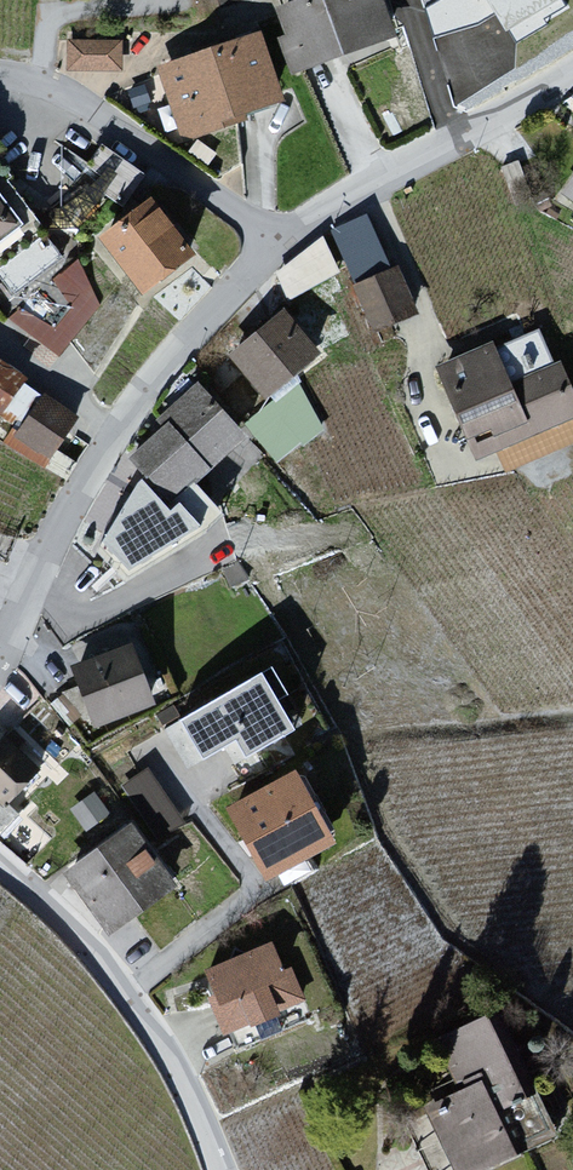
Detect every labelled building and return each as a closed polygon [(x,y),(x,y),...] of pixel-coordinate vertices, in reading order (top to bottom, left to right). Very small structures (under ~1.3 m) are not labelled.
[(281,16),(301,80),(394,50),(378,0),(331,0),(281,16)] [(506,29),(556,0),(489,0),(506,29)] [(259,42),(160,77),(184,146),(283,111),(259,42)] [(122,48),(70,46),(69,77),(120,79),(122,48)] [(61,140),(29,182),(67,210),(98,168),(61,140)] [(88,165),(130,193),(146,169),(103,141),(88,165)] [(150,207),(98,245),(140,303),(192,264),(150,207)] [(16,233),(0,212),(0,245),(16,233)] [(363,222),(330,237),(354,290),(387,275),(363,222)] [(322,247),(277,281),(291,307),(339,279),(322,247)] [(73,294),(50,319),(26,296),(12,311),(57,352),(111,294),(73,259),(55,278),(73,294)] [(387,275),(354,290),(375,338),(416,320),(395,272),(387,275)] [(284,317),(230,363),(267,407),(321,360),(284,317)] [(434,373),(476,469),(498,460),(506,477),(572,448),(572,411),(555,369),(509,388),(492,348),(434,373)] [(5,416),(21,394),(0,379),(0,413),(5,416)] [(245,445),(197,392),(161,423),(168,431),(128,466),(144,485),(168,512),(245,445)] [(296,395),(248,430),(278,471),(326,436),(296,395)] [(76,426),(43,405),(18,443),(50,465),(76,426)] [(168,512),(144,485),(94,528),(116,556),(168,512)] [(130,651),(69,673),(90,730),(150,708),(130,651)] [(273,671),(179,727),(201,764),(233,745),(244,764),(307,727),(273,671)] [(0,747),(0,811),(5,816),(40,780),(3,744),(0,747)] [(151,763),(126,778),(161,835),(186,820),(151,763)] [(296,782),(237,812),(270,876),(328,847),(296,782)] [(108,815),(99,792),(76,802),(85,825),(108,815)] [(129,829),(63,878),(111,942),(177,893),(129,829)] [(273,949),(207,978),(218,1004),(212,1006),(225,1037),(303,1003),(289,972),(284,975),(273,949)] [(425,1115),(451,1169),(501,1169),(558,1143),(497,1015),(433,1045),(458,1099),(425,1115)]
